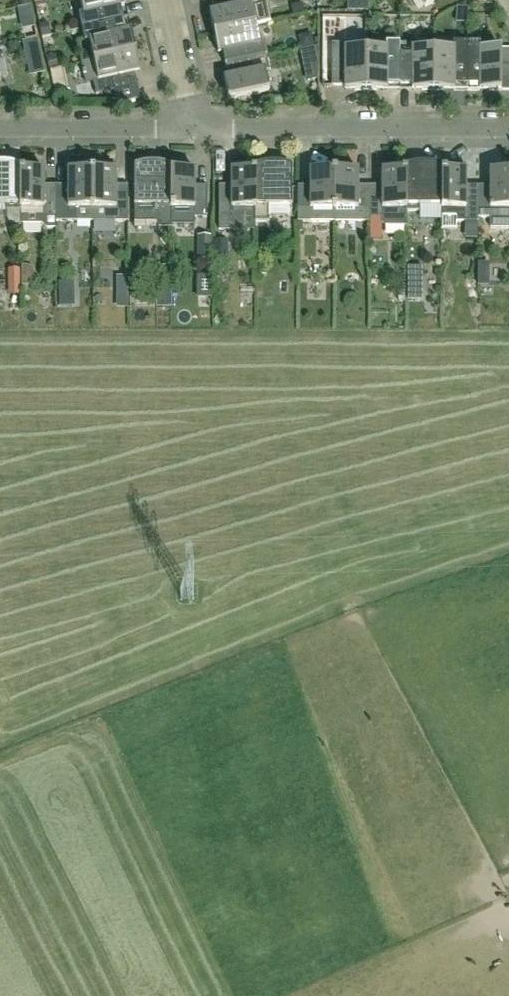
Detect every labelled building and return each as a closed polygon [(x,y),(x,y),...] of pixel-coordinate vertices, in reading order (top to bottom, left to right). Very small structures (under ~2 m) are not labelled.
[(126,7),(124,0),(81,0),(84,14),(79,15),(82,29),(124,20),(121,8),(126,7)] [(251,6),(256,5),(255,0),(212,0),(211,0),(214,12),(209,13),(214,34),(255,25),(251,6)] [(425,8),(438,0),(420,0),(425,8)] [(302,3),(291,5),(292,15),(304,13),(302,3)] [(135,52),(131,31),(126,32),(124,20),(82,29),(85,42),(90,41),(94,61),(135,52)] [(49,23),(39,25),(42,36),(51,34),(49,23)] [(267,57),(264,43),(260,44),(255,25),(214,34),(218,55),(223,54),(226,66),(267,57)] [(37,39),(22,42),(24,51),(39,48),(37,39)] [(345,86),(345,91),(366,91),(366,48),(346,48),(346,44),(332,44),(332,69),(332,86),(345,86)] [(400,86),(400,44),(386,44),(386,48),(366,48),(366,91),(387,91),(387,86),(400,86)] [(433,91),(433,49),(414,49),(414,44),(400,44),(400,86),(412,86),(412,91),(433,91)] [(467,86),(467,44),(453,44),(453,49),(433,49),(433,91),(454,91),(454,86),(467,86)] [(467,44),(467,86),(479,86),(479,91),(501,91),(501,90),(508,90),(508,49),(481,49),(481,44),(467,44)] [(321,59),(321,47),(301,51),(303,63),(321,59)] [(140,73),(135,52),(94,61),(80,64),(85,85),(94,83),(96,95),(114,91),(117,104),(141,99),(135,73),(140,73)] [(57,55),(47,57),(50,69),(59,67),(57,55)] [(270,91),(265,71),(270,70),(267,57),(226,66),(228,78),(223,79),(228,100),(270,91)] [(322,69),(322,86),(332,86),(332,69),(322,69)] [(20,170),(21,170),(21,166),(14,164),(11,163),(6,163),(2,163),(0,163),(0,205),(7,205),(7,220),(8,222),(11,225),(14,226),(20,226),(20,225),(21,225),(21,208),(20,208),(20,170)] [(128,222),(128,186),(116,186),(116,163),(95,163),(95,170),(92,170),(92,208),(92,222),(128,222)] [(171,208),(171,170),(172,170),(172,167),(171,167),(166,165),(163,164),(160,163),(156,163),(151,163),(148,163),(144,164),(139,165),(135,167),(134,167),(134,206),(157,206),(157,211),(171,211),(171,208)] [(292,206),(292,167),(288,165),(285,165),(280,164),(275,163),(272,163),(268,163),(262,165),(255,167),(255,170),(255,208),(255,222),(269,222),(269,216),(290,216),(290,206),(292,206)] [(442,206),(442,170),(443,170),(443,167),(442,167),(442,164),(441,164),(441,166),(436,165),(433,164),(428,163),(422,163),(419,164),(414,164),(411,165),(406,167),(405,167),(405,170),(406,170),(406,209),(405,209),(405,211),(419,211),(419,206),(441,206),(442,206)] [(466,186),(466,170),(466,164),(442,164),(442,167),(443,167),(443,170),(442,170),(442,206),(441,206),(441,229),(457,229),(457,222),(478,222),(478,218),(478,186),(466,186)] [(56,218),(56,208),(56,186),(44,186),(44,170),(21,170),(20,170),(20,208),(21,208),(21,225),(44,224),(44,229),(56,229),(56,222),(56,218)] [(92,208),(92,170),(68,170),(68,186),(56,186),(56,208),(56,218),(56,222),(77,222),(92,222),(92,208)] [(207,218),(207,186),(195,186),(195,170),(172,170),(171,170),(171,208),(171,211),(171,223),(196,223),(196,218),(207,218)] [(255,208),(255,170),(232,170),(232,179),(219,179),(219,229),(255,229),(255,222),(255,208)] [(334,222),(334,170),(310,170),(310,186),(298,186),(298,222),(334,222)] [(370,218),(370,186),(358,186),(358,170),(334,170),(334,222),(370,222),(370,218)] [(406,170),(405,170),(382,170),(382,186),(370,186),(370,218),(383,218),(383,224),(384,226),(405,226),(405,211),(405,209),(406,209),(406,170)] [(490,170),(490,186),(478,186),(478,218),(490,218),(490,229),(508,228),(508,170),(490,170)] [(211,235),(197,236),(198,260),(211,260),(211,235)] [(227,241),(214,242),(214,259),(227,259),(227,241)] [(21,266),(21,286),(28,286),(33,282),(33,269),(27,266),(21,266)] [(171,267),(156,267),(156,290),(172,290),(171,267)] [(9,269),(9,282),(19,282),(19,269),(9,269)] [(117,276),(116,288),(128,288),(128,277),(117,276)] [(407,285),(407,299),(421,299),(422,285),(407,285)] [(74,298),(59,298),(59,307),(74,306),(74,298)]
